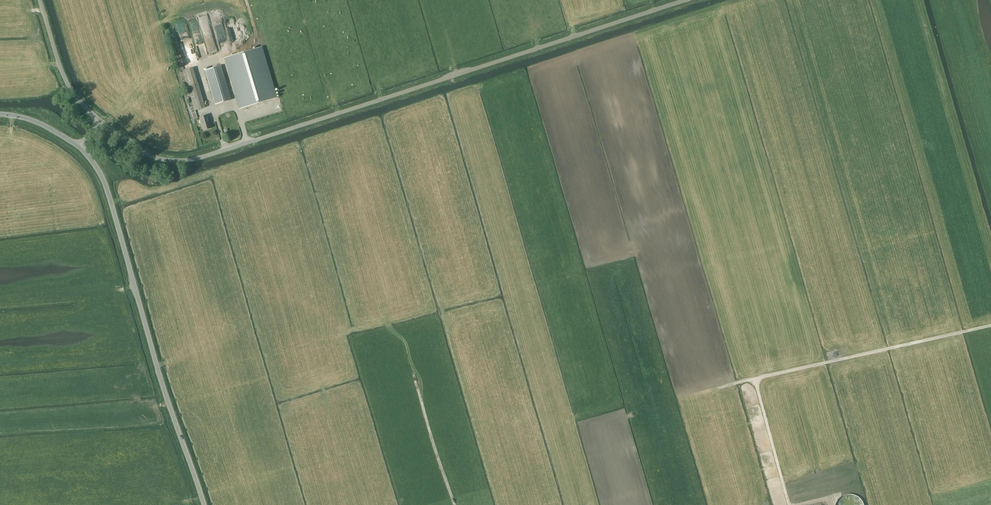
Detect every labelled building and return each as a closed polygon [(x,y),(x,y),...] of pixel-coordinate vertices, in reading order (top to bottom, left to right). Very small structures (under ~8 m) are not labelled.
[(240,108),(276,98),(261,47),(225,58),(240,108)] [(221,65),(205,70),(215,104),(231,100),(221,65)] [(188,86),(195,110),(204,108),(197,83),(188,86)] [(199,117),(203,130),(211,128),(207,115),(199,117)]
